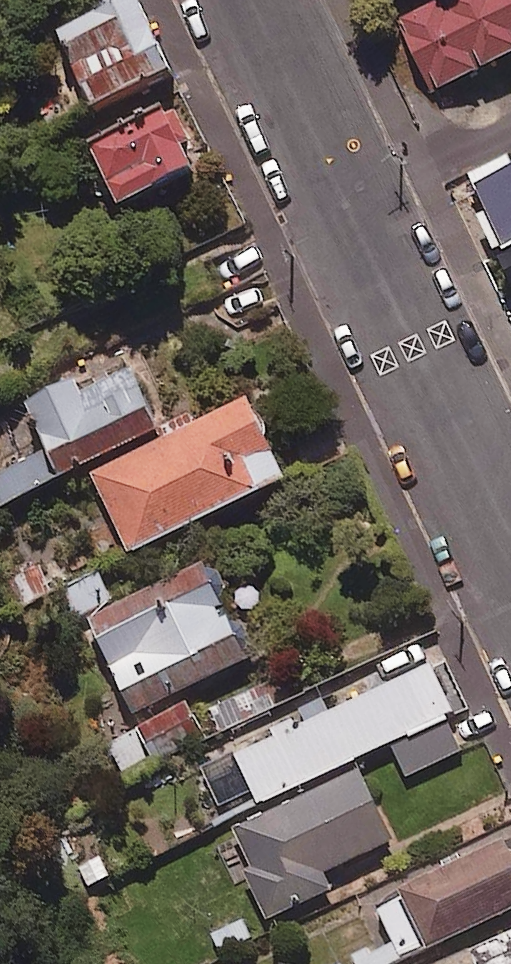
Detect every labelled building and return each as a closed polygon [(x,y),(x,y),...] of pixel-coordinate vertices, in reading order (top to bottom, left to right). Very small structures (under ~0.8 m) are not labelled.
[(135,0),(103,0),(109,13),(60,35),(97,118),(172,84),(135,0)] [(406,26),(435,95),(510,62),(510,0),(466,0),(406,26)] [(189,170),(159,108),(86,143),(116,205),(189,170)] [(510,260),(510,182),(480,197),(509,261),(510,260)] [(132,375),(82,396),(76,383),(30,403),(50,451),(0,472),(0,508),(159,440),(132,375)] [(286,489),(250,409),(95,480),(131,560),(286,489)] [(247,664),(205,569),(88,622),(131,717),(247,664)] [(111,603),(99,575),(66,589),(78,617),(111,603)] [(468,752),(432,670),(238,756),(260,806),(394,747),(408,779),(468,752)] [(202,738),(186,706),(103,747),(119,779),(202,738)] [(392,847),(363,781),(232,839),(269,922),(331,894),(324,878),(392,847)] [(507,854),(380,915),(395,946),(359,963),(399,963),(428,950),(433,959),(510,921),(510,862),(507,854)] [(464,963),(510,963),(510,940),(464,963)]
